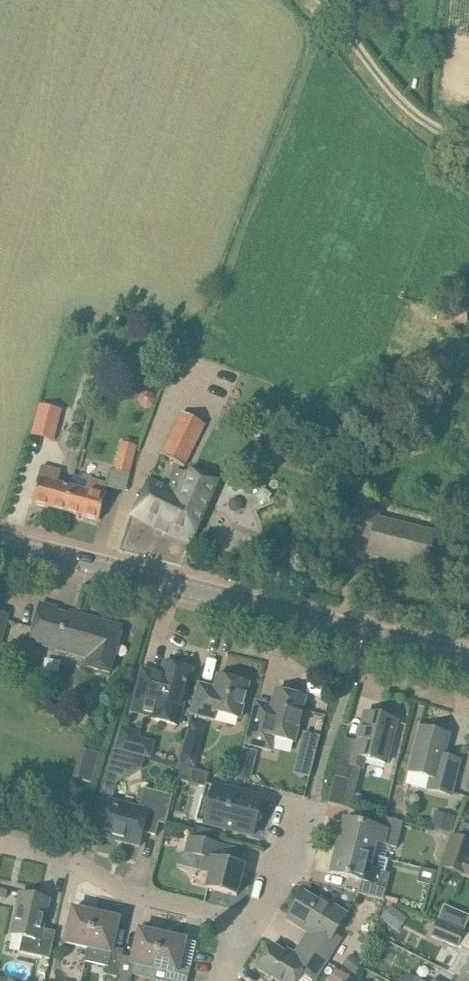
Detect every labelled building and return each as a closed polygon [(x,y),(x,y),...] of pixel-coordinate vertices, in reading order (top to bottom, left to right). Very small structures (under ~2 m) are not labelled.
[(433,306),(436,328),(468,324),(465,302),(433,306)] [(54,441),(62,410),(39,404),(31,435),(54,441)] [(163,454),(186,465),(206,426),(183,414),(163,454)] [(121,442),(114,470),(131,474),(138,446),(121,442)] [(59,483),(62,472),(42,467),(33,503),(68,512),(74,488),(59,483)] [(177,469),(169,487),(149,478),(133,515),(165,529),(164,531),(190,542),(216,480),(190,469),(187,474),(177,469)] [(74,488),(68,512),(99,520),(109,484),(89,479),(86,491),(74,488)] [(436,533),(378,519),(380,514),(364,510),(358,533),(373,537),(369,553),(427,567),(436,533)] [(110,673),(122,633),(124,627),(71,612),(70,615),(56,611),(57,608),(42,604),(31,641),(88,658),(86,665),(110,673)] [(10,616),(0,614),(0,651),(2,651),(10,616)] [(143,669),(132,711),(151,716),(150,718),(178,725),(192,670),(165,663),(162,674),(143,669)] [(241,719),(249,684),(218,677),(215,689),(200,685),(192,715),(214,720),(216,713),(241,719)] [(271,750),(274,738),(295,743),(306,698),(276,690),(269,715),(254,711),(246,744),(271,750)] [(352,766),(362,768),(365,758),(386,764),(397,721),(366,713),(358,743),(344,740),(328,804),(344,808),(351,781),(349,780),(352,766)] [(451,795),(460,760),(443,756),(449,735),(422,727),(410,772),(432,778),(429,789),(451,795)] [(293,772),(309,776),(320,735),(304,731),(293,772)] [(153,745),(138,741),(139,737),(119,733),(115,750),(150,758),(153,745)] [(199,752),(185,748),(181,765),(195,768),(199,752)] [(115,751),(101,796),(113,799),(116,787),(141,772),(145,758),(115,751)] [(77,763),(73,777),(91,783),(95,768),(77,763)] [(206,785),(207,785),(210,773),(181,766),(178,780),(205,787),(206,785)] [(238,768),(235,778),(250,782),(253,772),(238,768)] [(262,819),(258,812),(262,799),(207,785),(206,785),(205,787),(196,822),(252,836),(256,823),(262,819)] [(109,804),(102,833),(127,839),(126,842),(140,846),(144,832),(157,835),(160,824),(165,825),(173,797),(145,789),(139,807),(139,811),(109,804)] [(431,827),(451,833),(455,816),(435,811),(431,827)] [(345,820),(338,847),(373,856),(377,842),(384,844),(397,848),(404,824),(379,817),(376,827),(345,820)] [(444,866),(468,874),(468,837),(455,833),(444,866)] [(211,874),(208,888),(238,895),(245,866),(216,859),(219,845),(188,838),(184,854),(205,859),(202,872),(211,874)] [(331,873),(361,881),(358,892),(383,899),(390,874),(370,869),(373,856),(338,847),(331,873)] [(308,932),(300,944),(328,961),(330,958),(342,939),(334,934),(336,931),(347,914),(332,904),(330,908),(304,892),(288,919),(308,932)] [(21,893),(12,934),(21,936),(18,951),(50,957),(55,931),(44,928),(50,899),(21,893)] [(380,918),(389,925),(398,912),(390,906),(380,918)] [(463,928),(468,917),(445,907),(440,919),(463,928)] [(74,909),(66,942),(88,947),(96,910),(86,908),(85,911),(74,909)] [(108,964),(106,972),(118,975),(123,955),(124,949),(113,946),(119,919),(108,916),(109,913),(96,910),(88,947),(89,947),(87,961),(108,964)] [(431,937),(458,948),(458,947),(459,946),(465,932),(438,921),(431,937)] [(123,955),(118,975),(117,980),(132,980),(133,974),(152,979),(153,979),(155,969),(164,931),(161,931),(152,929),(151,932),(140,930),(134,957),(123,955)] [(164,931),(155,969),(153,979),(152,980),(188,980),(190,971),(179,968),(186,940),(175,938),(175,934),(164,931)] [(328,961),(300,944),(293,957),(272,944),(258,968),(279,980),(297,980),(302,973),(315,980),(328,961)] [(467,980),(468,980),(468,951),(462,947),(449,972),(455,975),(467,980)] [(354,975),(363,964),(351,954),(342,965),(354,975)] [(346,974),(336,968),(328,980),(342,980),(346,974)]
